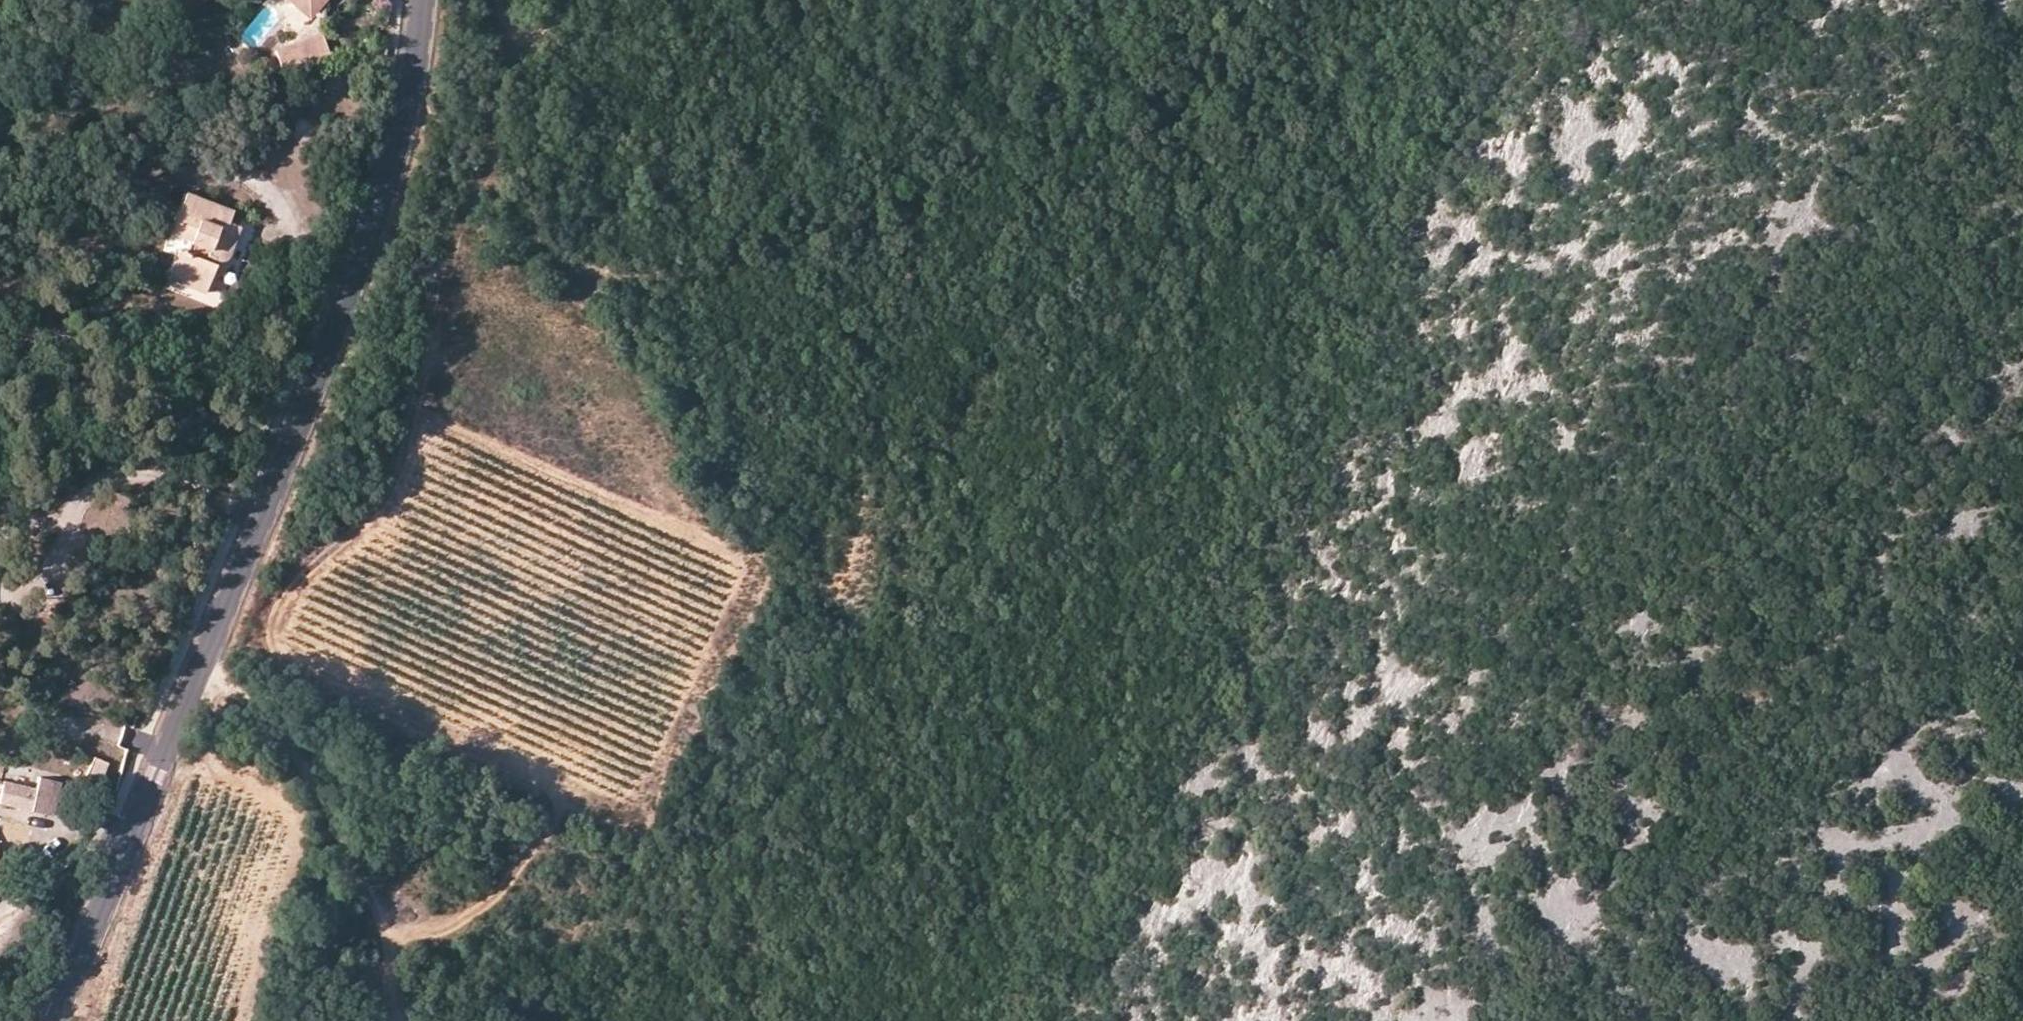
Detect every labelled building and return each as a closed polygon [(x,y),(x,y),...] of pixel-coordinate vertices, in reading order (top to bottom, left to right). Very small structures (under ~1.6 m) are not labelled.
[(310,20),(327,0),(287,0),(310,20)] [(330,54),(324,38),(277,54),(283,70),(330,54)] [(176,254),(168,273),(187,281),(184,289),(203,297),(216,264),(223,267),(237,231),(225,226),(228,217),(184,199),(169,236),(190,244),(184,258),(176,254)] [(187,281),(168,273),(165,282),(184,289),(187,281)] [(38,775),(35,786),(4,778),(0,792),(0,801),(51,814),(60,780),(38,775)]
